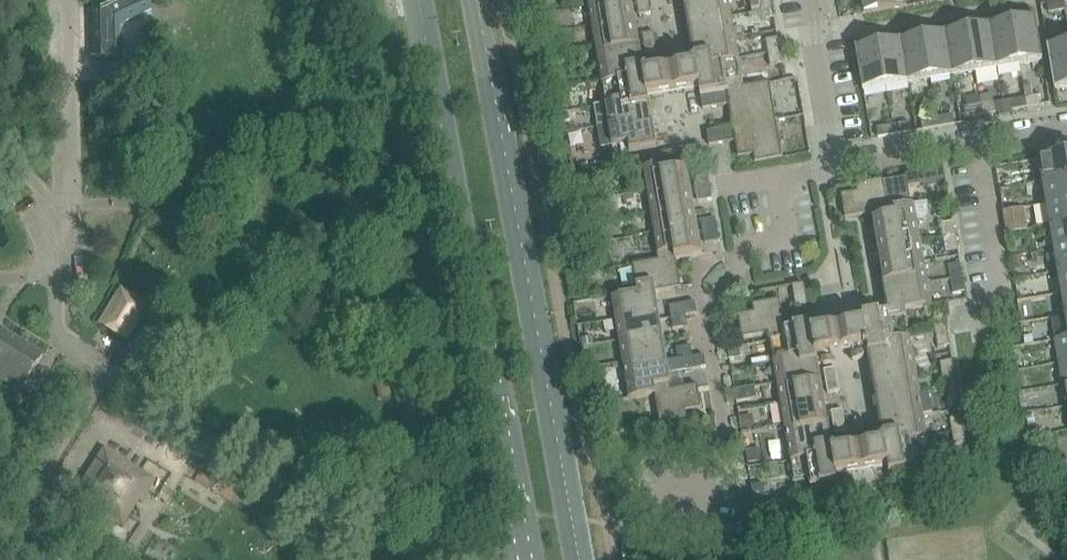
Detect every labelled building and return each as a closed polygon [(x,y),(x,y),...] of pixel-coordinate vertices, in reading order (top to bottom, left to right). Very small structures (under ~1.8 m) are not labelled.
[(91,0),(93,7),(92,8),(93,61),(120,60),(120,25),(152,10),(147,0),(91,0)] [(633,5),(632,0),(588,0),(588,5),(605,2),(606,10),(633,5)] [(732,18),(729,0),(685,0),(688,18),(714,13),(716,21),(732,18)] [(865,14),(906,7),(905,0),(862,0),(865,14)] [(1064,1),(1048,4),(1049,13),(1065,11),(1064,1)] [(610,31),(637,26),(633,5),(606,10),(605,2),(588,5),(592,26),(608,23),(610,31)] [(640,4),(642,16),(652,14),(650,3),(640,4)] [(760,6),(763,21),(775,19),(772,4),(760,6)] [(719,42),(736,39),(732,18),(716,21),(714,13),(688,18),(691,38),(718,34),(719,42)] [(1036,19),(1013,23),(1020,65),(1043,61),(1036,19)] [(613,52),(640,47),(637,26),(610,31),(608,23),(592,26),(596,47),(612,44),(613,52)] [(1013,23),(991,27),(998,69),(1020,65),(1013,23)] [(991,27),(968,31),(975,72),(998,69),(991,27)] [(968,31),(946,35),(953,76),(975,72),(968,31)] [(645,35),(647,46),(657,44),(655,33),(645,35)] [(712,64),(739,60),(736,39),(719,42),(718,34),(691,38),(695,59),(711,57),(712,64)] [(946,35),(924,38),(931,80),(953,76),(946,35)] [(924,38),(902,42),(909,84),(931,80),(924,38)] [(766,41),(768,54),(780,52),(778,39),(766,41)] [(902,42),(879,46),(887,88),(909,84),(902,42)] [(627,71),(644,68),(640,47),(613,52),(612,44),(596,47),(602,83),(629,79),(627,71)] [(647,46),(649,58),(659,56),(657,44),(647,46)] [(1048,49),(1055,90),(1066,88),(1066,45),(1048,49)] [(887,88),(879,46),(856,50),(863,92),(887,88)] [(780,52),(768,54),(771,67),(783,65),(780,52)] [(697,76),(701,96),(728,91),(726,83),(743,80),(739,60),(712,64),(711,57),(695,59),(696,65),(686,67),(686,68),(681,69),(683,79),(697,76)] [(650,105),(649,98),(647,85),(661,82),(660,72),(655,73),(655,72),(645,74),(644,68),(627,71),(629,79),(602,83),(605,104),(622,102),(623,109),(650,105)] [(730,105),(732,120),(749,118),(750,125),(777,121),(770,83),(744,87),(743,80),(726,83),(728,91),(701,96),(703,110),(730,105)] [(1026,99),(1027,108),(1043,106),(1042,96),(1026,99)] [(1027,108),(1026,99),(1010,101),(1012,111),(1027,108)] [(654,126),(650,105),(623,109),(622,102),(605,104),(609,125),(626,122),(627,130),(654,126)] [(981,106),(983,116),(999,113),(997,104),(981,106)] [(983,116),(981,106),(966,109),(967,119),(983,116)] [(938,118),(939,128),(955,125),(954,116),(938,118)] [(749,118),(732,120),(733,128),(707,132),(710,146),(736,142),(739,158),(754,155),(756,163),(783,158),(777,121),(750,125),(749,118)] [(939,128),(938,118),(922,121),(923,131),(939,128)] [(657,148),(654,126),(627,130),(626,122),(609,125),(613,147),(629,145),(630,152),(657,148)] [(909,123),(893,126),(895,135),(911,133),(909,123)] [(877,129),(879,138),(895,135),(893,126),(877,129)] [(673,152),(675,164),(687,162),(685,150),(673,152)] [(675,164),(673,152),(661,154),(664,166),(675,164)] [(1066,179),(1066,155),(1040,160),(1043,183),(1066,179)] [(627,160),(629,172),(642,169),(640,158),(627,160)] [(613,162),(615,174),(629,172),(627,160),(613,162)] [(600,165),(602,176),(615,174),(613,162),(600,165)] [(643,169),(647,191),(664,188),(665,196),(692,192),(688,170),(662,174),(661,166),(643,169)] [(944,169),(918,174),(920,186),(946,182),(944,169)] [(918,174),(907,176),(908,188),(920,186),(918,174)] [(872,214),(873,221),(890,219),(888,209),(911,205),(908,188),(907,176),(856,185),(858,193),(842,196),(846,219),(872,214)] [(694,179),(696,191),(711,188),(709,177),(694,179)] [(1066,202),(1066,179),(1043,183),(1047,205),(1066,202)] [(647,191),(651,212),(667,210),(668,217),(695,213),(692,192),(665,196),(664,188),(647,191)] [(711,188),(696,191),(698,203),(713,200),(711,188)] [(1066,225),(1066,202),(1047,205),(1051,228),(1066,225)] [(873,221),(877,242),(904,237),(905,245),(921,242),(915,205),(911,205),(888,209),(890,219),(873,221)] [(651,212),(654,233),(671,230),(672,238),(699,233),(695,213),(668,217),(667,210),(651,212)] [(1003,213),(1007,236),(1008,235),(1022,233),(1018,210),(1004,213),(1003,213)] [(702,221),(704,233),(718,230),(716,218),(702,221)] [(942,224),(944,238),(956,236),(953,222),(942,224)] [(1055,250),(1066,248),(1066,225),(1051,228),(1055,250)] [(654,233),(658,254),(674,251),(676,260),(677,260),(703,255),(699,233),(672,238),(671,230),(654,233)] [(704,233),(706,244),(720,242),(718,230),(704,233)] [(956,236),(944,238),(947,253),(958,251),(956,236)] [(877,242),(881,263),(907,258),(909,266),(925,263),(921,242),(905,245),(904,237),(877,242)] [(1059,272),(1066,270),(1066,248),(1055,250),(1059,272)] [(633,265),(637,287),(653,284),(655,293),(681,288),(677,260),(676,260),(674,251),(658,254),(659,261),(633,265)] [(881,263),(884,284),(911,279),(912,287),(929,284),(925,263),(909,266),(907,258),(881,263)] [(949,266),(951,280),(963,278),(961,264),(949,266)] [(1062,294),(1066,294),(1066,270),(1059,272),(1062,294)] [(963,278),(951,280),(954,294),(966,292),(963,278)] [(889,311),(890,311),(891,320),(907,317),(906,311),(932,306),(929,284),(912,287),(911,279),(884,284),(889,311)] [(612,298),(616,320),(632,317),(633,325),(660,321),(655,293),(653,284),(637,287),(638,294),(612,298)] [(793,286),(795,298),(807,296),(805,284),(793,286)] [(121,292),(100,325),(125,340),(145,307),(121,292)] [(807,296),(795,298),(797,310),(809,308),(807,296)] [(769,334),(770,341),(786,338),(785,329),(780,301),(753,305),(754,313),(739,316),(743,339),(769,334)] [(683,305),(685,316),(686,316),(698,314),(696,302),(683,305)] [(851,340),(853,349),(858,349),(858,350),(868,348),(869,354),(885,351),(884,343),(911,338),(907,317),(891,320),(890,311),(889,311),(875,314),(872,303),(861,305),(866,337),(851,340)] [(670,307),(672,318),(685,316),(683,305),(670,307)] [(685,316),(672,318),(674,330),(688,327),(686,316),(685,316)] [(616,320),(619,341),(635,338),(637,346),(664,342),(660,321),(633,325),(632,317),(616,320)] [(934,322),(936,335),(948,333),(946,320),(934,322)] [(770,341),(773,362),(800,358),(802,365),(818,363),(817,357),(827,355),(827,354),(832,353),(830,343),(815,346),(811,325),(785,329),(786,338),(770,341)] [(1,378),(21,345),(0,332),(0,378),(1,378)] [(936,335),(938,348),(950,346),(948,333),(936,335)] [(619,341),(623,362),(639,359),(641,367),(667,363),(664,342),(637,346),(635,338),(619,341)] [(885,351),(869,354),(873,375),(899,370),(901,378),(917,375),(911,338),(884,343),(885,351)] [(1059,364),(1066,362),(1066,338),(1055,340),(1059,364)] [(21,345),(1,378),(21,391),(42,357),(21,345)] [(728,348),(730,360),(742,358),(740,346),(728,348)] [(692,358),(694,358),(692,347),(677,349),(679,361),(692,358)] [(692,358),(694,370),(707,368),(705,356),(694,358),(692,358)] [(692,358),(679,361),(681,372),(694,370),(692,358)] [(773,362),(777,383),(793,380),(795,388),(822,384),(818,363),(802,365),(800,358),(773,362)] [(629,400),(655,395),(656,395),(654,386),(671,383),(667,363),(641,367),(639,359),(623,362),(629,400)] [(941,363),(943,377),(955,375),(953,361),(941,363)] [(824,371),(827,383),(838,381),(836,369),(824,371)] [(873,375),(876,396),(903,391),(905,399),(921,396),(917,375),(901,378),(899,370),(873,375)] [(955,375),(943,377),(946,392),(958,390),(955,375)] [(777,383),(781,404),(797,401),(798,409),(825,404),(822,384),(795,388),(793,380),(777,383)] [(838,381),(827,383),(828,394),(840,392),(838,381)] [(656,395),(655,395),(660,424),(688,419),(686,411),(702,409),(698,386),(672,390),(671,383),(654,386),(656,395)] [(876,396),(880,416),(907,412),(908,420),(924,417),(921,396),(905,399),(903,391),(876,396)] [(781,404),(784,425),(801,422),(802,430),(829,425),(825,404),(798,409),(797,401),(781,404)] [(832,413),(834,424),(845,422),(843,411),(832,413)] [(880,416),(883,437),(900,434),(901,442),(928,438),(924,417),(908,420),(907,412),(880,416)] [(950,419),(953,432),(964,430),(962,417),(950,419)] [(784,425),(791,461),(817,457),(816,449),(833,446),(829,425),(802,430),(801,422),(784,425)] [(834,424),(836,436),(847,434),(845,422),(834,424)] [(964,430),(953,432),(955,445),(967,443),(964,430)] [(875,446),(870,447),(871,456),(886,454),(888,467),(892,486),(904,484),(902,473),(917,470),(916,462),(932,460),(928,438),(901,442),(900,434),(883,437),(884,443),(875,444),(875,446)] [(817,457),(791,461),(794,483),(810,481),(811,489),(827,486),(829,497),(841,495),(835,462),(850,460),(848,450),(844,451),(843,450),(833,452),(833,446),(816,449),(817,457)] [(73,497),(122,528),(152,479),(128,464),(103,448),(73,497)] [(752,487),(754,499),(766,496),(764,484),(752,487)]
